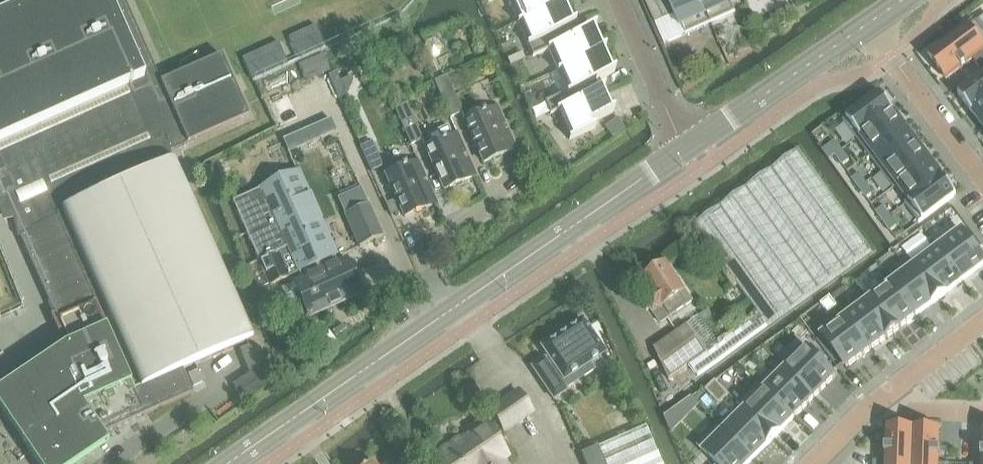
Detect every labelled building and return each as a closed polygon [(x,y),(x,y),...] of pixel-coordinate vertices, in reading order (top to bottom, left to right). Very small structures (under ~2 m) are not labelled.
[(0,15),(0,201),(4,217),(12,215),(17,237),(19,237),(54,315),(50,317),(51,317),(53,323),(57,321),(67,344),(63,345),(58,349),(0,389),(0,410),(37,463),(70,463),(106,440),(102,434),(147,414),(192,394),(182,370),(194,365),(242,343),(252,338),(188,194),(169,152),(181,146),(248,117),(221,55),(161,82),(124,0),(35,0),(0,15)] [(560,0),(499,0),(511,26),(565,3),(564,2),(561,3),(560,0)] [(700,0),(646,0),(644,1),(655,25),(675,16),(680,27),(683,26),(687,35),(711,24),(700,0)] [(733,0),(700,0),(711,24),(735,13),(731,4),(734,3),(733,0)] [(553,34),(574,24),(571,25),(562,5),(565,3),(511,26),(525,59),(551,48),(557,45),(553,34)] [(930,57),(947,80),(961,69),(968,65),(967,64),(973,60),(980,70),(982,68),(982,17),(930,57)] [(459,23),(456,31),(465,35),(469,27),(459,23)] [(557,45),(551,48),(551,49),(561,70),(604,51),(604,50),(601,51),(592,31),(595,29),(594,28),(578,35),(574,26),(575,25),(574,24),(553,34),(557,45)] [(315,26),(289,38),(298,60),(325,48),(315,26)] [(426,43),(424,49),(427,56),(433,58),(440,55),(442,48),(439,42),(433,40),(426,43)] [(278,42),(242,59),(252,81),(288,64),(278,42)] [(604,51),(561,70),(571,92),(577,89),(582,100),(603,90),(599,80),(614,73),(614,72),(610,73),(601,53),(605,51),(604,51)] [(323,54),(298,64),(305,83),(330,72),(328,66),(323,54)] [(339,80),(334,71),(326,75),(337,98),(345,94),(351,81),(348,76),(339,80)] [(448,117),(461,111),(445,74),(432,80),(448,117)] [(958,95),(972,113),(982,105),(982,76),(958,95)] [(571,92),(545,104),(550,115),(560,111),(573,139),(595,129),(594,127),(591,129),(589,124),(613,113),(613,112),(609,113),(600,93),(604,91),(603,90),(582,100),(577,89),(571,92)] [(880,94),(847,119),(860,137),(894,112),(880,94)] [(290,101),(272,110),(283,134),(301,125),(290,101)] [(408,144),(421,138),(404,102),(392,107),(408,144)] [(972,113),(972,114),(982,128),(982,105),(972,113)] [(483,163),(515,148),(496,106),(464,121),(483,163)] [(894,112),(860,137),(872,154),(906,128),(894,112)] [(604,127),(612,139),(625,130),(617,118),(604,127)] [(424,134),(430,145),(424,147),(444,190),(475,176),(456,133),(451,135),(446,124),(424,134)] [(288,138),(283,141),(288,153),(294,151),(320,140),(314,127),(288,138)] [(906,128),(872,154),(885,170),(918,145),(906,128)] [(370,171),(382,166),(369,139),(358,145),(370,171)] [(835,141),(828,146),(835,156),(842,151),(835,141)] [(918,145),(885,170),(897,186),(931,161),(918,145)] [(654,349),(670,381),(688,368),(696,379),(872,251),(802,154),(799,150),(694,226),(759,316),(720,344),(707,326),(700,317),(689,323),(709,352),(707,353),(687,325),(654,349)] [(842,151),(835,156),(842,166),(849,161),(842,151)] [(385,175),(404,217),(436,202),(417,160),(385,175)] [(931,161),(897,186),(909,203),(942,178),(931,161)] [(260,190),(232,202),(247,235),(259,261),(287,249),(297,272),(333,256),(296,174),(260,190)] [(859,174),(852,179),(859,189),(866,184),(859,174)] [(942,178),(909,203),(923,221),(926,218),(956,196),(942,178)] [(866,184),(859,189),(866,198),(873,194),(866,184)] [(367,203),(345,213),(345,215),(359,247),(382,237),(368,205),(367,203)] [(883,207),(876,212),(883,222),(890,217),(883,207)] [(890,217),(883,222),(890,231),(897,227),(890,217)] [(938,249),(940,252),(963,282),(982,266),(982,259),(962,231),(938,249)] [(287,249),(259,261),(269,285),(270,286),(288,278),(287,276),(297,272),(287,249)] [(938,249),(915,266),(940,299),(963,282),(940,252),(938,249)] [(293,283),(281,288),(288,303),(285,305),(293,322),(307,315),(309,318),(361,295),(345,260),(337,264),(333,256),(297,272),(301,280),(293,283)] [(258,261),(248,266),(259,289),(269,285),(259,261),(258,261)] [(654,292),(644,299),(662,324),(693,303),(666,263),(665,264),(660,263),(654,267),(653,272),(644,278),(654,292)] [(915,266),(892,283),(916,316),(940,299),(915,266)] [(892,283),(869,300),(893,334),(916,316),(892,283)] [(869,300),(846,318),(870,351),(893,334),(869,300)] [(709,310),(700,317),(707,326),(710,322),(711,316),(709,310)] [(846,318),(822,335),(847,369),(870,351),(846,318)] [(544,360),(532,368),(553,399),(565,391),(559,383),(579,370),(583,377),(593,370),(589,363),(604,353),(582,320),(541,347),(551,362),(547,365),(544,360)] [(783,365),(782,366),(815,398),(835,377),(803,345),(783,365)] [(249,375),(233,386),(236,390),(244,402),(244,403),(269,386),(268,385),(259,371),(249,346),(248,347),(244,348),(239,350),(249,375)] [(779,362),(758,383),(794,419),(815,398),(782,366),(783,365),(779,362)] [(197,371),(188,375),(193,387),(202,383),(197,371)] [(758,383),(737,404),(741,407),(774,440),(781,433),(780,433),(794,419),(758,383)] [(504,431),(532,412),(518,392),(490,411),(504,431)] [(722,426),(721,427),(754,460),(768,446),(774,440),(741,407),(722,426)] [(697,445),(716,463),(749,463),(754,460),(721,427),(722,426),(718,423),(697,445)] [(645,426),(581,454),(585,463),(662,463),(645,426)] [(438,454),(445,463),(504,463),(502,460),(507,457),(489,429),(465,445),(461,439),(438,454)] [(873,463),(912,463),(913,430),(887,430),(887,448),(885,448),(885,455),(886,455),(886,462),(873,462),(873,463)] [(912,463),(938,463),(939,457),(940,457),(940,450),(939,450),(940,431),(913,430),(912,463)]
